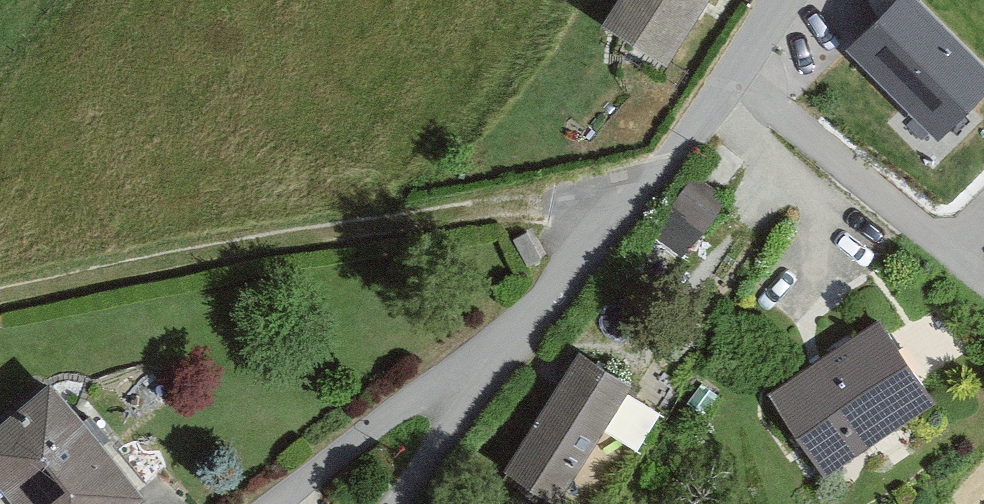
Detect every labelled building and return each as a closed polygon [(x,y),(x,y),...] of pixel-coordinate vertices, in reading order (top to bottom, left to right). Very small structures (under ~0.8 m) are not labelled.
[(603,27),(668,66),(709,0),(619,0),(603,27)] [(916,0),(906,0),(896,10),(852,56),(940,141),(983,96),(983,65),(916,0)] [(896,10),(906,0),(886,0),(896,10)] [(670,224),(692,241),(721,203),(699,186),(670,224)] [(871,322),(766,390),(821,475),(927,406),(871,322)] [(621,385),(561,344),(484,457),(544,498),(621,385)] [(0,429),(0,481),(19,503),(135,503),(142,498),(47,388),(0,429)]
